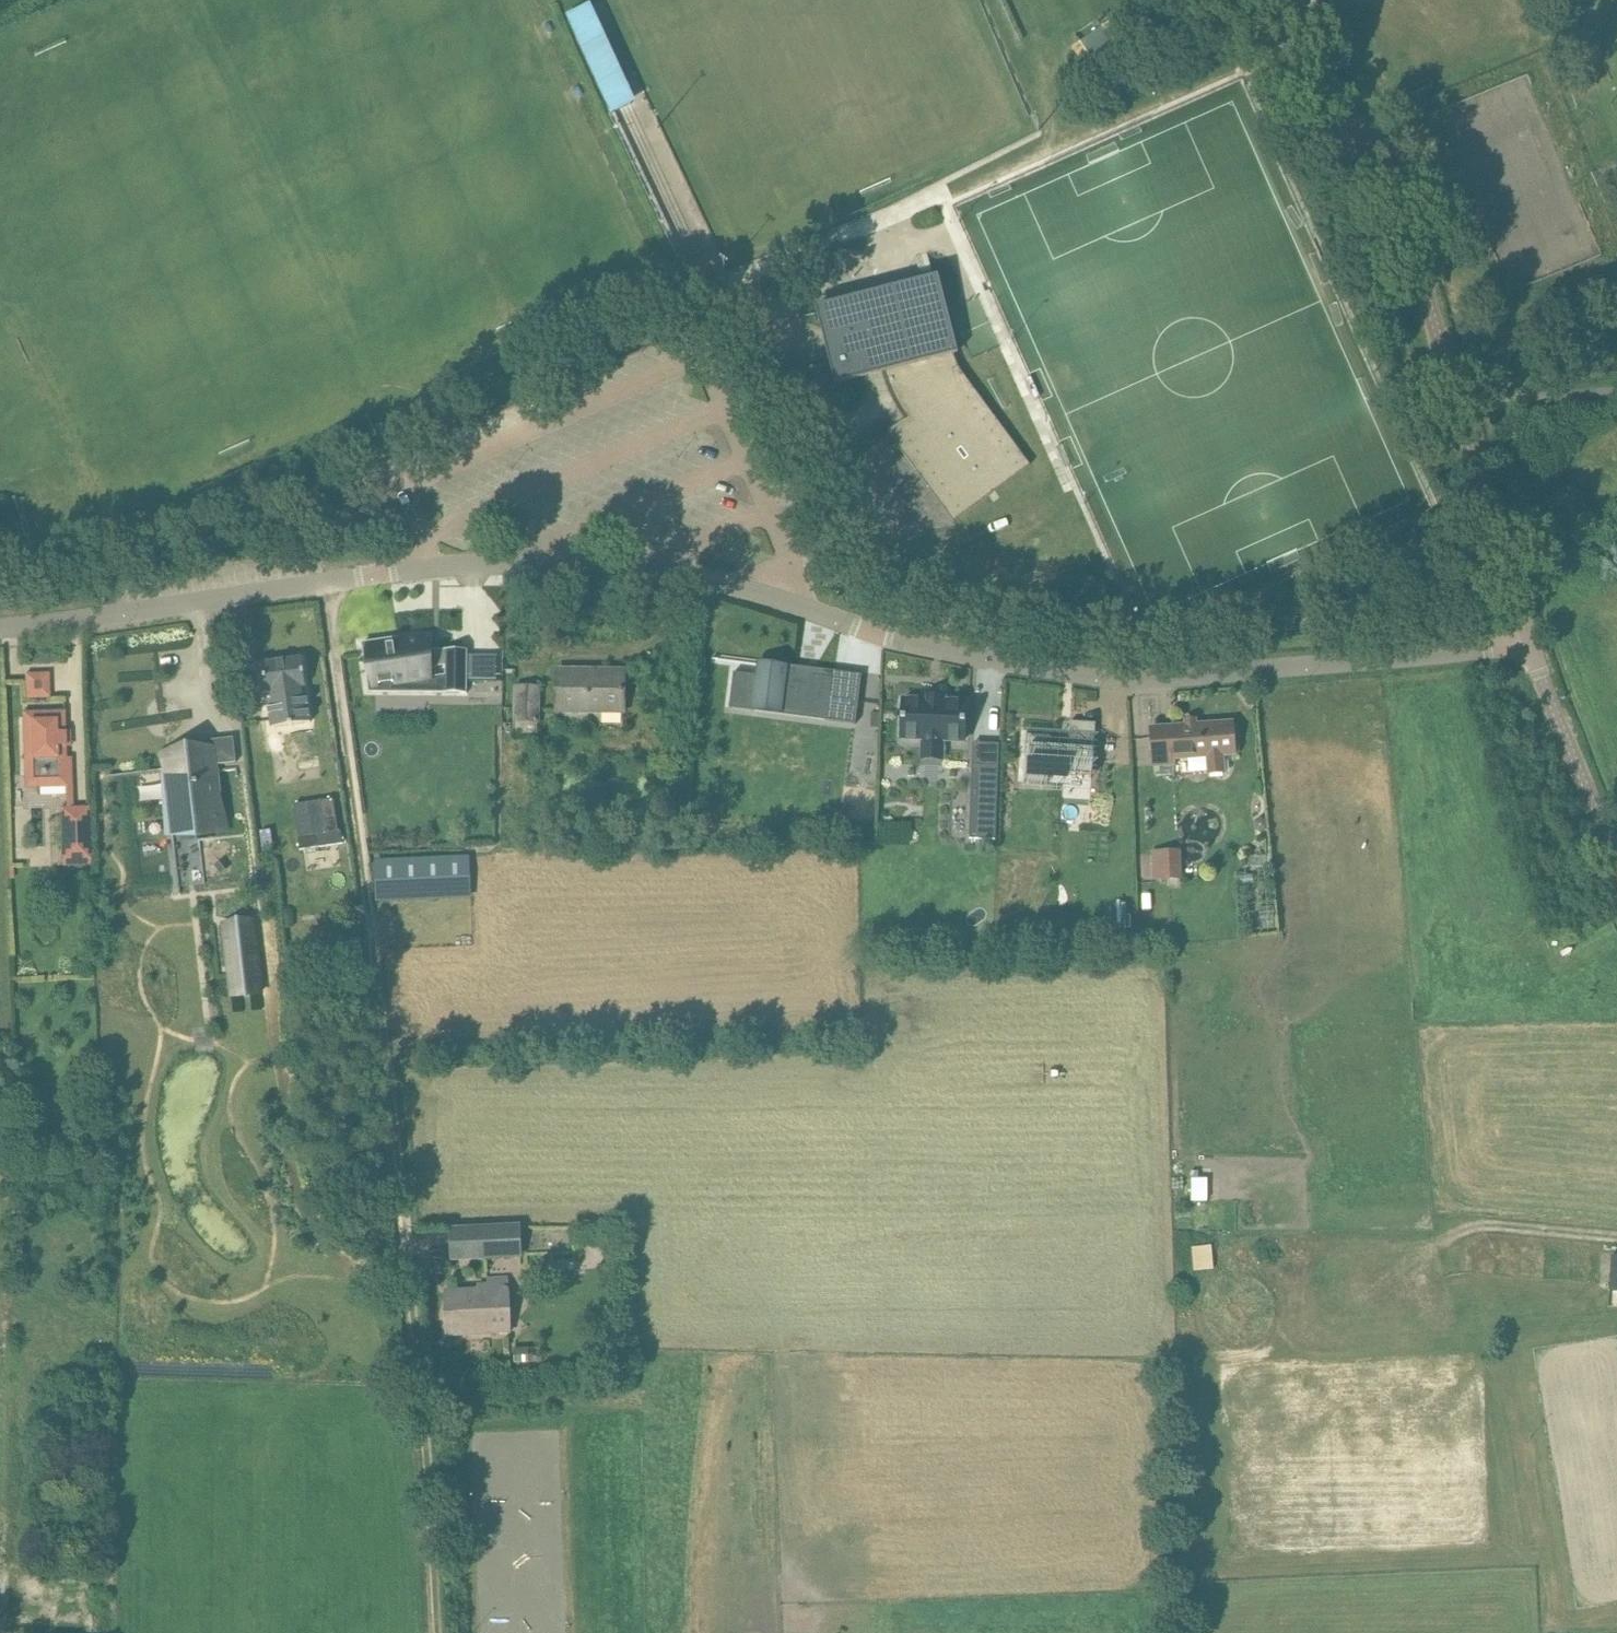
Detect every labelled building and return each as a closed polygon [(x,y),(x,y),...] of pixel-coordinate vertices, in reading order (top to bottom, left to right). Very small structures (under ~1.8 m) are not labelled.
[(587,65),(611,55),(588,1),(564,11),(587,65)] [(908,226),(865,238),(878,287),(922,275),(908,226)] [(839,379),(881,368),(882,372),(884,379),(887,385),(889,391),(895,403),(898,409),(904,419),(888,432),(954,522),(1031,465),(963,373),(961,371),(959,367),(958,363),(954,354),(937,287),(823,317),(839,379)] [(399,637),(362,643),(366,673),(372,672),(374,686),(430,678),(429,668),(445,666),(445,676),(445,685),(446,685),(446,693),(468,693),(468,679),(468,655),(468,649),(426,648),(425,639),(394,645),(393,640),(399,639),(399,637)] [(470,677),(493,678),(494,656),(471,654),(470,677)] [(302,658),(263,663),(267,692),(268,692),(271,691),(272,700),(269,700),(268,700),(272,727),(311,722),(307,695),(303,695),(302,687),(306,686),(302,658)] [(734,672),(730,708),(755,711),(757,695),(777,697),(775,708),(827,714),(826,720),(856,724),(859,700),(832,697),(834,676),(812,674),(806,683),(796,682),(797,668),(789,667),(758,663),(756,675),(734,672)] [(627,666),(556,666),(555,712),(627,713),(627,666)] [(22,671),(23,696),(49,695),(48,670),(22,671)] [(539,687),(517,687),(516,733),(538,734),(539,687)] [(904,700),(902,737),(924,738),(924,744),(942,745),(942,739),(965,740),(966,703),(944,702),(944,697),(926,696),(926,701),(904,700)] [(62,849),(63,865),(63,866),(90,865),(88,808),(72,808),(72,787),(71,758),(66,758),(64,711),(22,712),(25,788),(65,787),(66,808),(60,808),(62,849)] [(1026,735),(1023,782),(1048,784),(1048,774),(1083,776),(1084,761),(1094,762),(1096,723),(1071,722),(1069,748),(1051,747),(1052,736),(1026,735)] [(1175,758),(1208,756),(1209,774),(1224,773),(1222,755),(1235,754),(1233,722),(1172,727),(1173,736),(1152,737),(1154,768),(1156,767),(1156,776),(1176,774),(1175,758)] [(170,769),(162,770),(168,836),(172,877),(199,874),(196,844),(229,835),(219,764),(205,765),(203,751),(195,753),(195,750),(168,753),(170,769)] [(973,764),(970,839),(996,840),(999,766),(973,764)] [(343,800),(300,805),(305,848),(348,843),(343,800)] [(1181,879),(1181,850),(1152,851),(1153,879),(1181,879)] [(470,857),(375,861),(376,898),(471,894),(470,857)] [(253,921),(221,924),(229,990),(261,986),(253,921)] [(468,1228),(450,1228),(451,1257),(468,1257),(489,1256),(489,1247),(508,1247),(508,1256),(522,1255),(521,1226),(474,1228),(468,1228)] [(1212,1243),(1192,1244),(1193,1269),(1213,1268),(1212,1243)] [(488,1290),(467,1290),(445,1291),(447,1335),(511,1333),(508,1278),(488,1278),(488,1290)]
